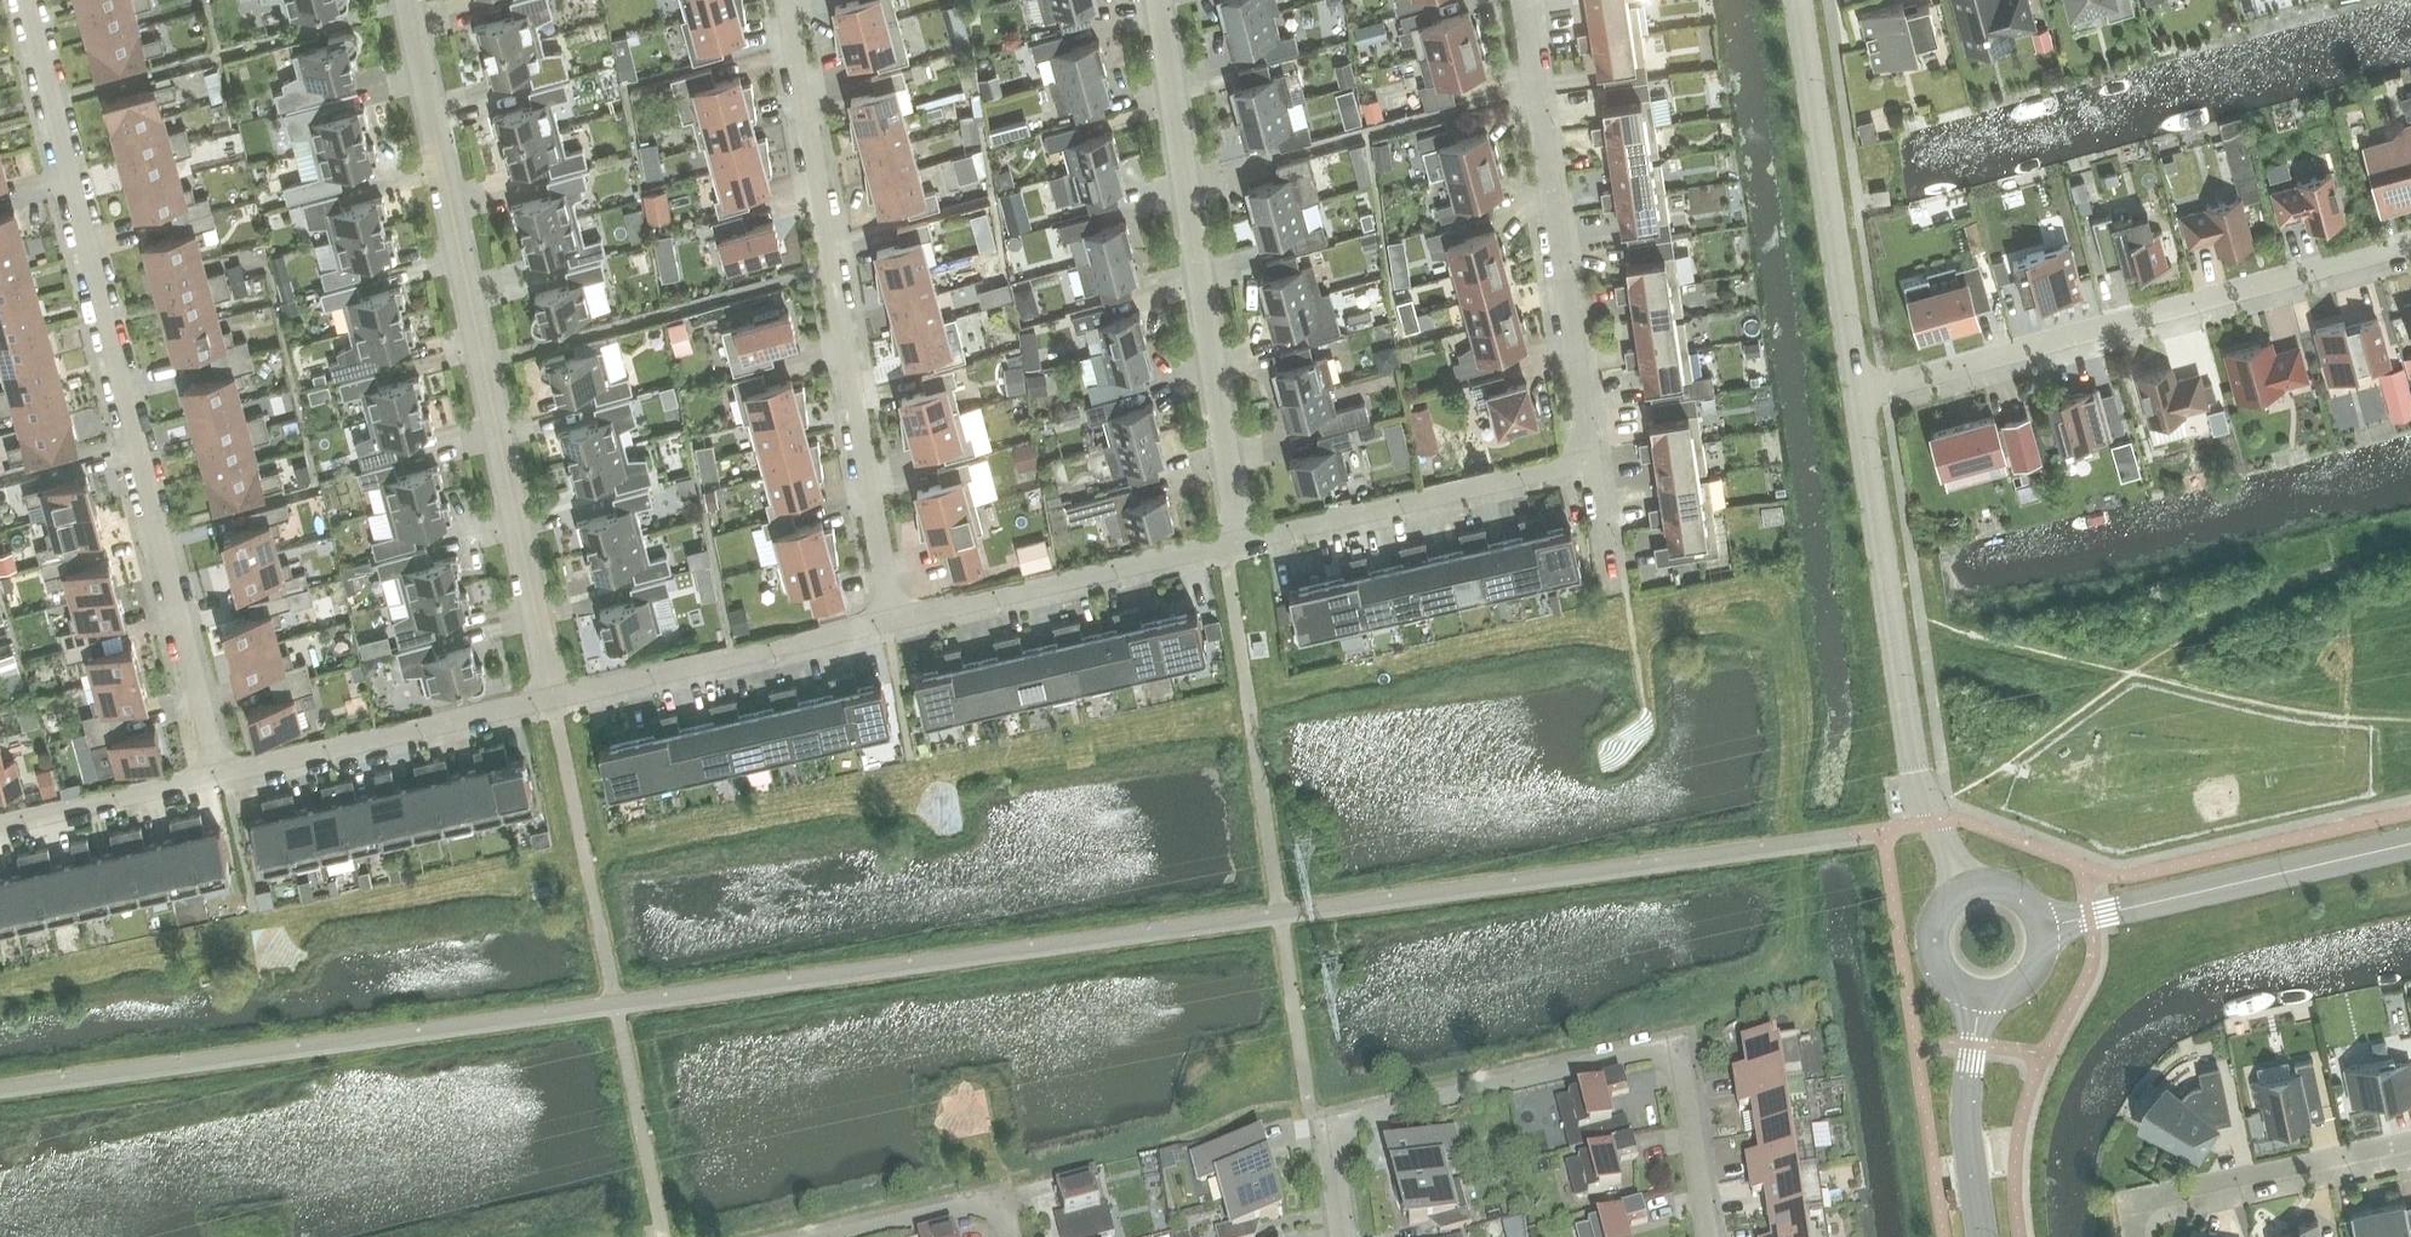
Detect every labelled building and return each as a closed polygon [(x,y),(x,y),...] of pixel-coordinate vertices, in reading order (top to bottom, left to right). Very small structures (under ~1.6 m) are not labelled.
[(82,11),(123,0),(79,0),(82,11)] [(90,40),(138,26),(133,11),(152,6),(151,0),(123,0),(82,11),(90,40)] [(286,18),(323,8),(324,15),(341,10),(343,9),(344,9),(345,7),(346,6),(347,5),(348,3),(349,1),(349,0),(281,0),(286,18)] [(487,52),(540,38),(536,23),(552,15),(548,0),(516,0),(511,1),(515,16),(486,24),(474,27),(479,44),(485,43),(487,52)] [(681,21),(743,4),(743,0),(681,0),(686,19),(681,20),(681,21)] [(835,36),(897,19),(892,0),(859,0),(835,7),(837,16),(833,18),(835,36)] [(1063,30),(1092,22),(1088,8),(1094,6),(1095,8),(1097,7),(1095,0),(1041,0),(1046,19),(1059,16),(1063,30)] [(1227,25),(1273,12),(1274,13),(1278,12),(1275,0),(1221,0),(1227,24),(1227,25)] [(1428,4),(1427,0),(1396,0),(1399,12),(1428,4)] [(1968,50),(2012,38),(2011,33),(2034,27),(2027,0),(1954,0),(1968,50)] [(2071,12),(2104,3),(2108,19),(2134,12),(2131,0),(2068,0),(2071,12)] [(959,2),(943,6),(951,34),(967,29),(959,2)] [(1594,49),(1593,40),(1641,33),(1636,4),(1627,5),(1626,2),(1588,8),(1591,32),(1577,34),(1580,51),(1594,49)] [(1863,14),(1867,33),(1866,33),(1869,45),(1870,44),(1875,64),(1917,53),(1914,45),(1938,38),(1929,4),(1906,10),(1904,2),(1863,14)] [(746,22),(743,4),(681,21),(693,63),(723,55),(719,40),(744,33),(741,23),(746,22)] [(1433,21),(1429,8),(1400,16),(1404,31),(1411,29),(1419,57),(1477,41),(1469,12),(1433,21)] [(1273,12),(1227,25),(1227,24),(1223,25),(1231,53),(1263,45),(1267,59),(1298,50),(1294,34),(1280,38),(1274,13),(1273,12)] [(897,19),(835,36),(838,54),(847,52),(850,61),(874,54),(878,69),(909,61),(897,19)] [(1387,39),(1383,22),(1354,29),(1359,46),(1387,39)] [(90,40),(97,68),(164,51),(160,37),(142,42),(138,26),(90,40)] [(2047,28),(2035,31),(2040,49),(2052,46),(2047,28)] [(1641,33),(1593,40),(1594,49),(1597,70),(1602,69),(1604,86),(1648,79),(1641,33)] [(285,91),(275,93),(279,108),(324,97),(320,82),(355,73),(350,57),(352,56),(354,55),(355,54),(357,52),(358,50),(358,48),(359,45),(358,43),(358,42),(357,40),(356,39),(354,37),(353,36),(352,35),(349,34),(347,34),(345,35),(328,39),(330,46),(293,55),(299,75),(283,83),(285,91)] [(1049,56),(1056,81),(1056,82),(1102,69),(1102,70),(1107,69),(1099,40),(1067,49),(1063,35),(1031,44),(1036,60),(1049,56)] [(627,36),(610,40),(620,82),(637,79),(627,36)] [(540,38),(487,52),(490,62),(484,63),(489,81),(500,78),(500,77),(529,69),(533,84),(568,74),(562,51),(544,52),(540,38)] [(1477,41),(1419,57),(1426,84),(1419,86),(1426,110),(1455,102),(1449,80),(1485,70),(1477,41)] [(1350,60),(1339,63),(1344,84),(1356,80),(1350,60)] [(1241,115),(1241,116),(1287,103),(1287,104),(1291,103),(1284,75),(1271,78),(1267,64),(1238,72),(1242,86),(1235,88),(1235,86),(1233,87),(1241,115)] [(683,122),(692,119),(754,102),(751,84),(742,86),(739,77),(715,83),(711,68),(671,79),(683,122)] [(849,110),(851,128),(903,114),(896,88),(906,85),(902,69),(871,77),(876,92),(851,99),(853,108),(849,110)] [(1076,121),(1105,113),(1101,99),(1108,97),(1109,99),(1110,98),(1102,70),(1102,69),(1056,82),(1056,81),(1052,82),(1059,110),(1072,107),(1076,121)] [(1606,124),(1607,133),(1655,126),(1648,79),(1604,86),(1607,103),(1602,104),(1605,124),(1606,124)] [(503,133),(506,142),(559,127),(552,101),(568,97),(564,82),(529,91),(533,106),(504,114),(493,117),(497,134),(503,133)] [(106,101),(114,131),(162,117),(158,102),(177,97),(173,83),(106,101)] [(220,84),(209,87),(213,101),(223,98),(220,84)] [(1352,88),(1336,93),(1339,102),(1355,98),(1352,88)] [(979,91),(971,93),(974,113),(976,113),(978,124),(985,123),(980,91),(979,91)] [(2403,99),(2408,117),(2410,116),(2410,96),(2403,99)] [(1374,99),(1362,103),(1367,121),(1379,118),(1374,99)] [(249,101),(236,105),(239,119),(253,115),(249,101)] [(704,145),(754,131),(752,121),(756,120),(754,102),(692,119),(692,120),(700,146),(700,147),(704,145)] [(1287,103),(1241,116),(1241,115),(1237,116),(1244,144),(1277,135),(1281,150),(1312,141),(1308,125),(1294,129),(1287,104),(1287,103)] [(319,104),(284,114),(290,137),(309,136),(312,150),(365,136),(363,127),(369,125),(364,107),(352,110),(352,111),(323,119),(319,104)] [(959,115),(961,126),(978,124),(976,113),(974,113),(959,115)] [(863,144),(866,153),(910,141),(903,114),(851,128),(854,146),(863,144)] [(114,131),(122,159),(189,140),(185,128),(167,133),(162,117),(114,131)] [(1872,119),(1859,122),(1863,139),(1876,135),(1872,119)] [(978,124),(961,126),(964,143),(981,140),(978,124)] [(1655,126),(1607,133),(1606,124),(1605,124),(1591,127),(1593,144),(1608,142),(1611,166),(1650,160),(1650,157),(1659,155),(1655,126)] [(1005,125),(989,129),(993,143),(1009,138),(1005,125)] [(1070,172),(1070,173),(1116,160),(1116,161),(1120,159),(1112,131),(1080,140),(1076,126),(1045,134),(1049,150),(1063,147),(1070,172)] [(566,154),(559,127),(506,142),(508,151),(503,153),(507,171),(519,168),(519,167),(548,159),(552,174),(587,164),(583,149),(566,154)] [(1451,142),(1447,129),(1418,137),(1424,159),(1443,159),(1448,174),(1500,160),(1496,146),(1491,147),(1487,132),(1451,142)] [(704,145),(712,172),(769,156),(766,138),(757,140),(754,131),(704,145)] [(2244,135),(2224,140),(2240,198),(2241,203),(2261,197),(2244,135)] [(2365,148),(2376,186),(2376,187),(2382,209),(2410,201),(2410,135),(2365,148)] [(288,201),(342,187),(338,172),(367,164),(367,165),(378,161),(374,144),(368,145),(365,136),(312,150),(320,177),(284,186),(288,201)] [(122,159),(130,187),(178,174),(173,158),(192,153),(189,140),(122,159)] [(864,164),(866,182),(918,168),(910,141),(866,153),(868,163),(864,164)] [(1372,183),(1366,142),(1349,147),(1360,186),(1372,183)] [(643,163),(660,159),(656,143),(640,146),(643,163)] [(1378,172),(1392,170),(1388,144),(1374,146),(1378,172)] [(769,156),(712,172),(719,198),(714,200),(719,215),(749,207),(745,192),(770,185),(767,175),(771,174),(769,156)] [(1248,187),(1256,215),(1256,216),(1302,204),(1306,203),(1299,177),(1312,173),(1308,157),(1277,166),(1281,180),(1250,188),(1250,187),(1248,187)] [(660,159),(643,163),(646,179),(663,176),(660,159)] [(1116,160),(1070,173),(1070,172),(1065,173),(1073,201),(1086,198),(1090,212),(1119,204),(1115,190),(1122,188),(1122,189),(1124,189),(1116,161),(1116,160)] [(1467,200),(1503,191),(1499,176),(1504,175),(1500,160),(1448,174),(1455,202),(1437,207),(1441,221),(1471,213),(1467,200)] [(1618,207),(1617,198),(1665,191),(1660,162),(1651,163),(1650,160),(1611,166),(1615,190),(1601,192),(1603,209),(1618,207)] [(2287,161),(2267,167),(2271,181),(2291,176),(2287,161)] [(925,194),(918,168),(866,182),(869,201),(878,198),(881,207),(905,201),(909,216),(940,207),(935,191),(925,194)] [(524,232),(572,219),(571,218),(564,192),(587,186),(583,171),(548,181),(552,195),(523,204),(523,203),(511,206),(516,224),(522,222),(524,232)] [(1003,171),(995,173),(999,187),(1013,183),(1012,176),(1003,171)] [(2305,214),(2309,229),(2343,219),(2330,173),(2297,183),(2297,185),(2272,192),(2280,221),(2305,214)] [(130,187),(138,216),(177,205),(181,219),(211,211),(207,197),(195,200),(191,187),(182,189),(178,174),(130,187)] [(2084,181),(2071,185),(2076,203),(2078,203),(2089,200),(2084,181)] [(1873,190),(1875,203),(1888,201),(1887,188),(1873,190)] [(666,190),(642,194),(648,224),(671,220),(666,190)] [(1014,190),(1000,194),(1010,231),(1024,227),(1014,190)] [(1665,191),(1617,198),(1618,207),(1621,228),(1625,227),(1628,244),(1671,238),(1665,191)] [(342,209),(342,206),(338,194),(303,203),(309,226),(327,226),(331,240),(384,226),(381,216),(387,215),(382,197),(371,200),(371,201),(342,209)] [(2241,203),(2240,198),(2206,207),(2207,210),(2181,217),(2189,245),(2215,238),(2219,253),(2252,244),(2241,203)] [(1322,226),(1309,229),(1302,204),(1256,216),(1256,215),(1252,216),(1259,245),(1292,236),(1295,250),(1327,242),(1322,226)] [(624,212),(632,241),(649,237),(641,208),(624,212)] [(21,238),(14,211),(0,215),(0,244),(21,238)] [(145,244),(153,272),(201,259),(197,245),(206,242),(203,229),(216,226),(211,211),(181,219),(185,233),(145,244)] [(1370,212),(1360,214),(1364,228),(1374,226),(1370,212)] [(2111,214),(2092,219),(2105,268),(2121,264),(2124,273),(2138,269),(2139,275),(2172,266),(2162,230),(2153,233),(2147,213),(2113,222),(2111,214)] [(773,222),(746,229),(742,214),(712,222),(724,265),(747,259),(748,264),(774,256),(772,252),(781,249),(773,222)] [(571,218),(572,219),(524,232),(527,241),(521,243),(526,260),(537,257),(566,249),(570,264),(605,254),(601,239),(584,243),(577,216),(571,218)] [(1092,260),(1092,261),(1129,251),(1134,250),(1126,222),(1094,231),(1090,217),(1058,225),(1063,241),(1070,239),(1077,264),(1079,263),(1092,260)] [(875,262),(877,280),(929,266),(922,240),(932,237),(928,221),(897,229),(901,245),(877,251),(879,261),(875,262)] [(1977,221),(1965,224),(1972,253),(1985,250),(1977,221)] [(338,266),(321,271),(325,286),(361,277),(357,262),(385,254),(397,251),(392,234),(386,235),(384,226),(331,240),(338,266)] [(1499,245),(1495,231),(1459,240),(1455,227),(1426,235),(1432,257),(1451,257),(1455,273),(1503,260),(1502,258),(1507,257),(1503,244),(1499,245)] [(1374,232),(1360,236),(1363,247),(1377,243),(1374,232)] [(670,234),(653,237),(657,259),(674,255),(670,234)] [(996,245),(993,236),(977,241),(980,250),(996,245)] [(29,268),(21,238),(0,244),(0,276),(29,268)] [(1630,282),(1631,291),(1678,284),(1671,238),(1628,244),(1630,261),(1626,262),(1629,283),(1630,282)] [(2023,300),(2037,296),(2039,302),(2081,291),(2068,244),(2026,256),(2027,258),(2013,262),(2023,300)] [(1000,260),(998,250),(978,253),(980,263),(1000,260)] [(1129,251),(1092,261),(1092,260),(1079,263),(1087,292),(1099,288),(1103,303),(1132,295),(1128,280),(1135,278),(1135,280),(1137,279),(1129,251)] [(1296,255),(1267,263),(1270,277),(1264,279),(1263,278),(1262,278),(1269,306),(1269,307),(1315,294),(1316,295),(1320,294),(1312,266),(1299,269),(1296,255)] [(153,272),(161,302),(228,283),(224,271),(206,276),(201,259),(153,272)] [(1455,273),(1463,301),(1511,288),(1503,260),(1455,273)] [(535,295),(540,312),(538,312),(536,314),(534,315),(533,317),(532,319),(531,322),(532,324),(532,326),(533,328),(534,330),(536,331),(537,333),(539,333),(541,334),(544,334),(546,333),(562,329),(560,322),(591,314),(583,282),(605,276),(601,261),(566,271),(570,285),(535,295)] [(1909,296),(1920,335),(1977,319),(1975,309),(1990,305),(1978,264),(1957,270),(1960,282),(1930,290),(1927,278),(1906,284),(1909,296)] [(242,266),(227,270),(230,283),(245,279),(242,266)] [(889,296),(892,305),(936,293),(929,266),(877,280),(880,298),(889,296)] [(37,297),(29,268),(0,276),(0,308),(37,297)] [(1410,283),(1408,269),(1392,272),(1394,286),(1410,283)] [(2007,270),(1995,273),(1997,284),(2010,280),(2007,270)] [(291,278),(277,282),(281,299),(295,295),(291,278)] [(245,279),(230,283),(233,295),(248,291),(245,279)] [(1678,284),(1631,291),(1630,282),(1629,283),(1614,285),(1617,302),(1631,300),(1635,324),(1674,318),(1673,315),(1683,313),(1678,284)] [(161,302),(169,331),(217,318),(212,301),(231,296),(228,283),(161,302)] [(343,303),(350,330),(402,315),(400,306),(406,304),(401,287),(389,290),(361,298),(357,283),(321,292),(326,308),(343,303)] [(1008,283),(993,287),(997,302),(1012,298),(1008,283)] [(1463,301),(1471,329),(1518,316),(1511,288),(1463,301)] [(890,316),(892,334),(944,320),(936,293),(892,305),(894,315),(890,316)] [(1269,306),(1265,307),(1273,335),(1305,327),(1309,341),(1340,332),(1336,316),(1322,320),(1316,295),(1315,294),(1269,307),(1269,306)] [(46,327),(37,297),(0,308),(0,339),(46,327)] [(296,298),(280,302),(283,313),(298,309),(296,298)] [(1397,302),(1401,318),(1416,314),(1412,298),(1397,302)] [(1035,299),(1019,303),(1023,317),(1038,313),(1035,299)] [(1385,306),(1370,310),(1374,324),(1389,320),(1385,306)] [(1098,326),(1105,351),(1143,341),(1143,342),(1147,341),(1140,313),(1107,322),(1103,307),(1072,316),(1076,332),(1098,326)] [(755,322),(722,331),(734,374),(773,363),(769,348),(796,340),(788,312),(780,315),(779,310),(753,317),(755,322)] [(1370,310),(1347,316),(1350,330),(1374,324),(1370,310)] [(1416,314),(1401,318),(1405,333),(1420,329),(1416,314)] [(375,351),(404,343),(404,344),(416,341),(411,323),(405,325),(402,315),(350,330),(354,344),(338,352),(340,360),(330,363),(335,378),(379,366),(375,351)] [(1490,355),(1526,345),(1522,331),(1527,329),(1523,316),(1519,318),(1518,316),(1471,329),(1475,344),(1458,354),(1460,361),(1453,363),(1457,378),(1494,368),(1490,355)] [(217,318),(169,331),(177,359),(216,348),(220,362),(250,354),(246,340),(234,343),(230,330),(221,332),(217,318)] [(1642,365),(1641,356),(1688,349),(1684,320),(1674,322),(1674,318),(1635,324),(1639,348),(1624,350),(1627,367),(1641,365),(1642,365)] [(2389,361),(2377,319),(2346,327),(2344,322),(2316,329),(2329,380),(2358,372),(2357,370),(2389,361)] [(669,325),(677,355),(694,351),(685,320),(669,325)] [(951,346),(944,320),(892,334),(895,353),(904,350),(906,359),(931,353),(935,368),(966,359),(961,343),(951,346)] [(1376,328),(1379,341),(1394,337),(1390,324),(1376,328)] [(6,370),(54,357),(46,327),(0,339),(0,353),(1,353),(6,370)] [(1036,330),(1020,332),(1023,349),(1026,370),(1042,367),(1038,347),(1036,330)] [(1759,339),(1744,341),(1745,350),(1760,347),(1759,339)] [(1105,351),(1092,354),(1100,382),(1088,386),(1092,400),(1117,393),(1146,385),(1142,371),(1149,369),(1149,371),(1151,370),(1143,342),(1143,341),(1105,351)] [(2306,379),(2298,348),(2273,355),(2269,342),(2226,354),(2239,400),(2282,388),(2281,385),(2306,379)] [(1329,386),(1333,385),(1326,357),(1313,360),(1309,346),(1280,354),(1284,368),(1277,370),(1277,368),(1275,369),(1283,397),(1283,398),(1329,385),(1329,386)] [(1688,349),(1641,356),(1642,365),(1641,365),(1644,386),(1649,385),(1652,402),(1695,396),(1688,349)] [(540,370),(540,372),(541,373),(541,375),(542,376),(543,377),(546,379),(548,380),(550,380),(552,380),(554,380),(558,396),(593,387),(597,401),(632,392),(628,377),(611,381),(603,350),(566,360),(564,353),(547,358),(545,359),(543,360),(542,362),(541,364),(540,366),(540,368),(540,370)] [(246,385),(242,372),(254,369),(250,354),(220,362),(224,376),(185,387),(192,415),(240,402),(236,387),(246,385)] [(62,386),(54,357),(6,370),(10,386),(0,389),(0,403),(62,386)] [(1022,367),(1005,370),(1009,394),(1025,391),(1022,367)] [(2403,367),(2387,372),(2393,394),(2410,390),(2403,367)] [(900,409),(902,427),(959,412),(952,386),(957,385),(952,368),(922,377),(926,392),(901,399),(904,408),(900,409)] [(2202,386),(2199,375),(2175,381),(2171,369),(2138,378),(2150,424),(2184,415),(2183,412),(2207,406),(2206,401),(2216,398),(2212,383),(2202,386)] [(324,372),(313,375),(315,384),(327,381),(324,372)] [(732,380),(744,423),(806,406),(803,387),(794,390),(791,381),(767,387),(763,372),(732,380)] [(361,393),(368,419),(421,405),(418,396),(424,394),(419,376),(408,379),(408,380),(379,388),(375,373),(340,383),(344,397),(361,393)] [(1043,375),(1028,377),(1030,395),(1045,394),(1043,375)] [(1532,403),(1527,383),(1507,388),(1503,375),(1472,384),(1479,408),(1492,410),(1498,432),(1537,422),(1536,416),(1540,414),(1537,402),(1532,403)] [(1336,411),(1329,386),(1329,385),(1283,398),(1283,397),(1279,398),(1286,426),(1319,417),(1323,432),(1369,419),(1365,403),(1336,411)] [(22,429),(70,415),(62,386),(0,403),(0,416),(17,412),(22,429)] [(2069,397),(2048,402),(2061,450),(2110,437),(2110,435),(2123,431),(2118,413),(2105,417),(2100,398),(2097,389),(2070,396),(2069,397)] [(1653,441),(1655,449),(1702,442),(1695,396),(1652,402),(1654,420),(1649,420),(1653,441)] [(1103,419),(1110,444),(1110,445),(1156,432),(1157,433),(1161,432),(1153,404),(1121,412),(1117,398),(1085,407),(1090,423),(1103,419)] [(569,449),(571,459),(624,444),(620,430),(636,422),(630,399),(595,408),(599,423),(570,431),(569,430),(558,433),(563,451),(569,449)] [(240,402),(192,415),(200,444),(267,426),(263,414),(245,419),(240,402)] [(421,405),(368,419),(372,434),(356,442),(363,465),(398,455),(394,441),(423,433),(434,430),(429,412),(423,414),(421,405)] [(1439,449),(1428,405),(1408,410),(1419,454),(1439,449)] [(756,448),(806,435),(804,425),(808,424),(806,406),(744,423),(749,422),(756,448)] [(1076,408),(1065,411),(1068,425),(1079,422),(1076,408)] [(2208,413),(2214,434),(2230,429),(2224,408),(2208,413)] [(959,412),(902,427),(905,446),(914,443),(916,453),(941,446),(945,461),(976,453),(971,436),(966,437),(959,412)] [(7,448),(11,461),(77,443),(70,415),(22,429),(26,443),(7,448)] [(1932,432),(1931,432),(1942,472),(2004,455),(2003,451),(2011,449),(2016,465),(2038,459),(2027,418),(1996,427),(1993,415),(1991,415),(1992,417),(1933,434),(1932,432)] [(1385,427),(1387,437),(1405,433),(1402,422),(1385,427)] [(267,426),(200,444),(208,474),(256,461),(252,444),(270,439),(267,426)] [(1317,438),(1321,452),(1289,461),(1297,489),(1301,488),(1302,494),(1318,489),(1316,484),(1347,475),(1340,449),(1353,445),(1349,429),(1317,438)] [(1159,476),(1156,462),(1162,460),(1163,462),(1164,461),(1157,433),(1156,432),(1110,445),(1110,444),(1106,445),(1114,473),(1126,470),(1130,484),(1159,476)] [(763,475),(821,460),(818,442),(809,444),(806,435),(756,448),(763,475)] [(2130,440),(2116,444),(2120,458),(2134,455),(2130,440)] [(1032,441),(1012,446),(1019,472),(1038,467),(1032,441)] [(1653,441),(1638,443),(1641,460),(1655,458),(1659,482),(1697,476),(1697,473),(1707,471),(1702,442),(1655,449),(1653,441)] [(624,444),(571,459),(574,468),(568,470),(573,487),(584,484),(613,476),(617,491),(652,481),(646,458),(628,459),(624,444)] [(699,464),(716,461),(713,444),(696,448),(699,464)] [(821,460),(763,475),(771,502),(766,503),(770,519),(792,513),(801,510),(796,495),(821,489),(819,479),(823,478),(821,460)] [(256,461),(208,474),(216,502),(283,483),(279,470),(260,475),(256,461)] [(716,461),(699,464),(702,481),(719,478),(716,461)] [(915,502),(918,520),(975,504),(968,479),(973,477),(968,461),(938,469),(942,484),(917,491),(920,500),(915,502)] [(394,462),(359,472),(363,487),(380,483),(387,509),(439,494),(437,485),(443,484),(438,466),(427,469),(398,477),(394,462)] [(308,464),(296,467),(300,482),(312,479),(308,464)] [(2039,469),(2019,474),(2021,483),(2042,478),(2039,469)] [(47,501),(51,516),(94,504),(86,476),(24,493),(28,507),(47,501)] [(1666,523),(1664,515),(1712,508),(1708,478),(1698,480),(1697,476),(1659,482),(1662,506),(1648,508),(1651,526),(1665,524),(1666,523)] [(1058,487),(1046,490),(1050,506),(1062,503),(1058,487)] [(587,539),(590,548),(643,534),(635,508),(652,503),(648,488),(613,498),(617,512),(588,520),(577,523),(581,540),(587,539)] [(704,491),(707,509),(708,509),(718,507),(715,489),(704,491)] [(1070,522),(1103,513),(1117,510),(1124,536),(1155,528),(1157,533),(1171,529),(1170,524),(1174,522),(1167,494),(1134,503),(1130,489),(1099,497),(1066,506),(1070,522)] [(372,541),(376,556),(416,545),(412,530),(441,523),(453,520),(448,502),(442,504),(439,494),(387,509),(394,535),(372,541)] [(277,520),(290,517),(286,502),(256,511),(260,525),(225,534),(232,562),(276,550),(272,536),(281,533),(277,520)] [(36,549),(40,564),(71,556),(67,542),(102,532),(94,504),(51,516),(54,530),(45,533),(49,546),(36,549)] [(983,531),(975,504),(918,520),(920,538),(930,536),(932,545),(945,542),(955,578),(983,570),(976,542),(966,545),(964,537),(983,531)] [(1781,505),(1763,508),(1765,520),(1783,517),(1781,505)] [(1712,508),(1664,515),(1666,523),(1665,524),(1671,562),(1719,554),(1712,508)] [(771,536),(778,562),(836,547),(833,528),(824,531),(821,522),(797,528),(792,513),(770,519),(762,521),(766,537),(771,536)] [(1545,514),(1531,517),(1548,588),(1556,586),(1553,574),(1581,568),(1571,525),(1549,530),(1545,514)] [(1505,540),(1515,583),(1514,583),(1517,595),(1519,594),(1516,582),(1537,578),(1540,589),(1548,588),(1531,517),(1518,520),(1522,536),(1505,540)] [(1514,583),(1515,583),(1505,540),(1489,544),(1485,527),(1472,530),(1488,601),(1496,599),(1494,588),(1514,583)] [(1446,554),(1456,596),(1455,596),(1458,608),(1459,608),(1456,596),(1477,591),(1480,603),(1488,601),(1472,530),(1458,533),(1462,550),(1446,554)] [(643,534),(590,548),(592,558),(586,559),(591,577),(603,574),(603,573),(632,566),(636,580),(671,571),(667,556),(650,560),(643,534)] [(1044,539),(1015,546),(1022,573),(1051,566),(1044,539)] [(1455,596),(1456,596),(1446,554),(1430,557),(1426,541),(1412,544),(1429,615),(1437,613),(1434,601),(1455,596)] [(1403,564),(1386,567),(1399,622),(1399,621),(1397,610),(1418,605),(1420,617),(1429,615),(1412,544),(1399,547),(1403,564)] [(836,547),(778,562),(786,589),(808,583),(816,611),(844,603),(833,566),(838,565),(836,547)] [(309,587),(305,572),(292,575),(289,562),(280,565),(276,550),(232,562),(240,590),(275,581),(279,595),(287,593),(309,587)] [(413,552),(377,562),(382,577),(398,572),(405,598),(458,584),(456,575),(461,573),(457,555),(445,559),(417,567),(413,552)] [(0,555),(0,574),(12,570),(7,553),(0,555)] [(1366,554),(1353,558),(1369,629),(1377,627),(1374,615),(1395,610),(1398,622),(1399,622),(1386,567),(1370,571),(1366,554)] [(74,570),(71,556),(40,564),(45,578),(57,575),(60,588),(70,585),(74,600),(117,588),(109,560),(74,570)] [(1327,581),(1337,623),(1336,624),(1339,635),(1340,635),(1337,623),(1358,618),(1361,630),(1369,629),(1353,558),(1339,561),(1343,577),(1327,581)] [(370,560),(356,564),(359,574),(373,571),(370,560)] [(710,564),(695,567),(698,584),(713,581),(710,564)] [(9,576),(1,578),(4,592),(13,590),(9,576)] [(625,641),(625,639),(661,629),(653,598),(670,593),(666,578),(631,588),(635,602),(600,612),(605,632),(599,633),(603,646),(604,648),(605,650),(606,651),(608,652),(610,653),(611,653),(613,654),(615,653),(617,653),(619,652),(620,651),(622,650),(623,648),(624,647),(625,644),(625,642),(625,641)] [(1336,624),(1337,623),(1327,581),(1289,589),(1299,632),(1306,630),(1309,642),(1318,640),(1315,628),(1336,624)] [(431,620),(460,612),(471,609),(467,592),(461,593),(458,584),(405,598),(409,613),(393,621),(400,644),(435,635),(431,620)] [(59,633),(63,648),(93,639),(90,625),(125,616),(117,588),(74,600),(78,614),(68,617),(72,630),(59,633)] [(278,611),(291,607),(287,593),(279,595),(257,600),(261,615),(226,624),(233,652),(277,640),(273,626),(282,623),(278,611)] [(1277,604),(1276,604),(1280,623),(1291,621),(1286,602),(1277,604)] [(1126,609),(1133,640),(1142,680),(1150,678),(1147,667),(1168,662),(1171,674),(1172,673),(1170,662),(1169,662),(1164,640),(1159,619),(1143,623),(1139,606),(1126,609)] [(744,607),(728,610),(733,634),(748,631),(744,607)] [(1100,633),(1101,640),(1109,675),(1111,687),(1113,687),(1110,675),(1131,670),(1134,682),(1142,680),(1133,640),(1126,609),(1112,612),(1116,629),(1100,633)] [(1159,619),(1164,640),(1169,662),(1170,662),(1190,657),(1193,669),(1202,667),(1199,655),(1207,653),(1197,610),(1159,619)] [(1066,623),(1070,640),(1082,694),(1090,692),(1088,680),(1109,675),(1101,640),(1100,633),(1083,636),(1080,620),(1066,623)] [(1219,620),(1206,622),(1210,639),(1223,636),(1219,620)] [(1040,646),(1050,689),(1049,689),(1052,701),(1053,701),(1074,696),(1082,694),(1070,640),(1066,623),(1053,626),(1056,643),(1040,646)] [(1007,637),(1007,640),(1023,708),(1031,706),(1028,694),(1049,689),(1050,689),(1040,646),(1024,650),(1020,634),(1007,637)] [(981,660),(990,703),(992,714),(994,714),(991,702),(1012,698),(1015,709),(1023,708),(1007,640),(1007,637),(993,640),(997,656),(981,660)] [(97,654),(93,639),(63,648),(67,662),(80,659),(83,672),(93,669),(97,684),(140,672),(132,644),(97,654)] [(277,640),(233,652),(241,680),(276,671),(280,685),(310,676),(306,662),(294,666),(290,652),(280,655),(277,640)] [(427,693),(464,683),(464,685),(465,686),(466,687),(468,689),(469,690),(471,691),(472,691),(475,691),(477,691),(478,691),(480,690),(481,689),(483,687),(484,686),(485,685),(485,684),(486,682),(486,680),(486,679),(486,678),(482,665),(476,667),(471,647),(436,656),(432,642),(397,651),(403,674),(421,673),(427,693)] [(990,703),(981,660),(964,664),(961,647),(947,650),(963,721),(971,719),(969,707),(990,703)] [(963,721),(947,650),(934,653),(937,670),(915,675),(925,718),(952,711),(955,723),(963,721)] [(0,657),(0,670),(1,675),(19,670),(14,653),(0,657)] [(377,657),(361,661),(365,677),(374,674),(379,667),(377,657)] [(361,664),(350,667),(354,682),(365,679),(361,664)] [(19,670),(1,675),(6,692),(24,686),(19,670)] [(856,671),(842,674),(858,745),(866,743),(864,731),(891,725),(881,682),(859,688),(856,671)] [(91,701),(95,714),(82,717),(86,732),(116,723),(113,710),(148,700),(140,672),(97,684),(100,698),(91,701)] [(816,698),(826,740),(825,740),(828,752),(829,752),(826,740),(847,735),(850,747),(858,745),(842,674),(828,677),(832,694),(816,698)] [(257,738),(300,726),(296,710),(305,708),(301,694),(314,691),(310,676),(280,685),(283,699),(249,708),(257,738)] [(804,745),(825,740),(826,740),(816,698),(800,701),(796,685),(782,688),(799,759),(807,757),(804,745)] [(773,707),(756,711),(767,754),(788,749),(790,761),(799,759),(782,688),(769,691),(773,707)] [(736,698),(723,702),(739,772),(747,771),(768,766),(770,765),(767,754),(756,711),(740,715),(736,698)] [(697,725),(707,767),(706,767),(709,779),(710,779),(710,781),(731,776),(731,774),(739,772),(723,702),(709,705),(713,721),(697,725)] [(36,708),(19,712),(23,730),(40,725),(36,708)] [(685,772),(706,767),(707,767),(697,725),(681,728),(677,712),(663,715),(680,786),(688,784),(685,772)] [(637,738),(647,781),(646,781),(649,793),(650,793),(648,781),(669,776),(671,788),(680,786),(663,715),(650,718),(654,735),(637,738)] [(154,760),(163,758),(155,728),(120,738),(116,723),(86,732),(90,746),(98,775),(120,769),(143,763),(154,760)] [(646,781),(647,781),(637,738),(600,747),(609,790),(617,788),(619,800),(629,798),(626,786),(646,781)] [(489,747),(504,813),(535,807),(524,759),(508,762),(504,743),(489,747)] [(504,813),(489,747),(474,750),(478,769),(463,773),(474,820),(504,813)] [(21,789),(13,762),(4,764),(0,749),(0,794),(21,789)] [(474,820),(463,773),(449,776),(444,757),(429,760),(445,827),(474,820)] [(154,760),(143,763),(147,779),(158,775),(154,760)] [(445,827),(429,760),(414,764),(418,783),(404,786),(415,834),(445,827)] [(50,769),(37,773),(43,796),(56,792),(50,769)] [(415,834),(404,786),(395,788),(391,769),(375,773),(379,792),(371,794),(382,841),(415,834)] [(382,841),(371,794),(356,797),(352,778),(337,782),(352,848),(382,841)] [(352,848),(337,782),(321,785),(326,804),(311,807),(322,855),(352,848)] [(322,855),(311,807),(297,811),(292,792),(277,795),(292,862),(322,855)] [(292,862),(277,795),(262,799),(266,818),(251,821),(262,869),(292,862)] [(200,813),(185,816),(200,883),(231,876),(220,828),(204,832),(200,813)] [(174,839),(159,842),(170,890),(200,883),(185,816),(170,820),(174,839)] [(141,827),(124,830),(140,897),(170,890),(159,842),(145,846),(141,827)] [(548,828),(531,832),(535,848),(552,844),(548,828)] [(114,852),(98,856),(109,904),(140,897),(124,830),(110,834),(114,852)] [(75,861),(68,863),(79,911),(109,904),(98,856),(91,858),(87,839),(71,842),(75,861)] [(48,848),(34,851),(49,918),(79,911),(68,863),(52,867),(48,848)] [(22,874),(8,877),(19,924),(49,918),(34,851),(17,855),(22,874)] [(399,864),(387,866),(388,871),(391,881),(402,879),(399,864)] [(369,870),(359,872),(363,888),(373,886),(369,870)] [(19,924),(8,877),(0,879),(0,929),(19,924)] [(336,877),(328,879),(332,894),(339,892),(336,877)] [(310,879),(298,882),(302,900),(314,898),(310,879)] [(270,888),(256,892),(260,908),(274,905),(270,888)] [(1775,922),(1774,915),(1767,916),(1768,923),(1775,922)] [(1768,1037),(1742,1047),(1746,1074),(1733,1076),(1736,1093),(1804,1083),(1797,1041),(1798,1040),(1798,1039),(1770,1043),(1768,1037)] [(2385,1106),(2410,1101),(2410,1064),(2410,1062),(2395,1065),(2394,1058),(2345,1068),(2352,1106),(2384,1099),(2385,1106)] [(2313,1060),(2294,1064),(2296,1074),(2252,1083),(2256,1105),(2264,1104),(2270,1131),(2308,1123),(2304,1104),(2322,1101),(2313,1060)] [(2211,1127),(2213,1124),(2210,1110),(2227,1107),(2219,1069),(2201,1073),(2204,1089),(2200,1089),(2196,1090),(2192,1092),(2189,1094),(2187,1096),(2184,1098),(2181,1102),(2179,1104),(2164,1092),(2152,1108),(2143,1126),(2174,1142),(2196,1156),(2214,1129),(2211,1127)] [(1590,1091),(1555,1100),(1569,1152),(1629,1135),(1624,1113),(1622,1114),(1623,1118),(1610,1122),(1604,1098),(1628,1092),(1628,1090),(1625,1090),(1621,1075),(1588,1084),(1590,1091)] [(1804,1083),(1736,1093),(1738,1110),(1752,1108),(1755,1134),(1810,1126),(1804,1083)] [(1746,1163),(1749,1179),(1816,1169),(1810,1126),(1755,1134),(1759,1161),(1746,1163)] [(1452,1130),(1388,1147),(1397,1182),(1393,1182),(1393,1186),(1393,1191),(1394,1195),(1395,1199),(1447,1185),(1440,1159),(1458,1154),(1452,1130)] [(1270,1171),(1266,1173),(1257,1139),(1193,1156),(1200,1180),(1218,1175),(1225,1202),(1276,1188),(1275,1184),(1274,1179),(1272,1175),(1270,1171)] [(1637,1156),(1637,1154),(1635,1154),(1631,1139),(1598,1148),(1600,1155),(1565,1164),(1565,1166),(1568,1165),(1577,1199),(1620,1188),(1613,1162),(1637,1156)] [(1499,1148),(1504,1167),(1518,1163),(1514,1144),(1499,1148)] [(1114,1234),(1106,1203),(1099,1205),(1093,1183),(1098,1181),(1098,1180),(1092,1181),(1091,1177),(1097,1175),(1095,1166),(1054,1178),(1058,1191),(1053,1192),(1054,1193),(1057,1192),(1062,1215),(1054,1217),(1059,1236),(1104,1236),(1114,1234)] [(1749,1179),(1751,1196),(1764,1194),(1768,1221),(1823,1212),(1816,1169),(1749,1179)] [(1447,1185),(1395,1199),(1396,1204),(1398,1208),(1400,1212),(1402,1216),(1405,1214),(1409,1225),(1436,1218),(1439,1232),(1470,1224),(1459,1182),(1447,1185)] [(1278,1217),(1275,1206),(1279,1205),(1279,1201),(1278,1197),(1277,1192),(1276,1188),(1225,1202),(1232,1229),(1220,1232),(1221,1236),(1254,1236),(1251,1224),(1278,1217)] [(1615,1195),(1602,1198),(1605,1207),(1617,1204),(1615,1195)] [(2405,1201),(2403,1202),(2404,1203),(2352,1214),(2352,1212),(2350,1213),(2355,1236),(2410,1236),(2410,1231),(2405,1201)] [(1647,1219),(1645,1219),(1641,1204),(1608,1213),(1610,1219),(1574,1229),(1575,1231),(1578,1230),(1580,1236),(1626,1236),(1623,1227),(1647,1221),(1647,1219)] [(1823,1212),(1768,1221),(1771,1236),(1826,1236),(1823,1212)] [(1508,1236),(1512,1236),(1525,1234),(1523,1218),(1504,1223),(1508,1236)] [(2318,1222),(2299,1226),(2300,1233),(2280,1236),(2321,1236),(2318,1222)]
